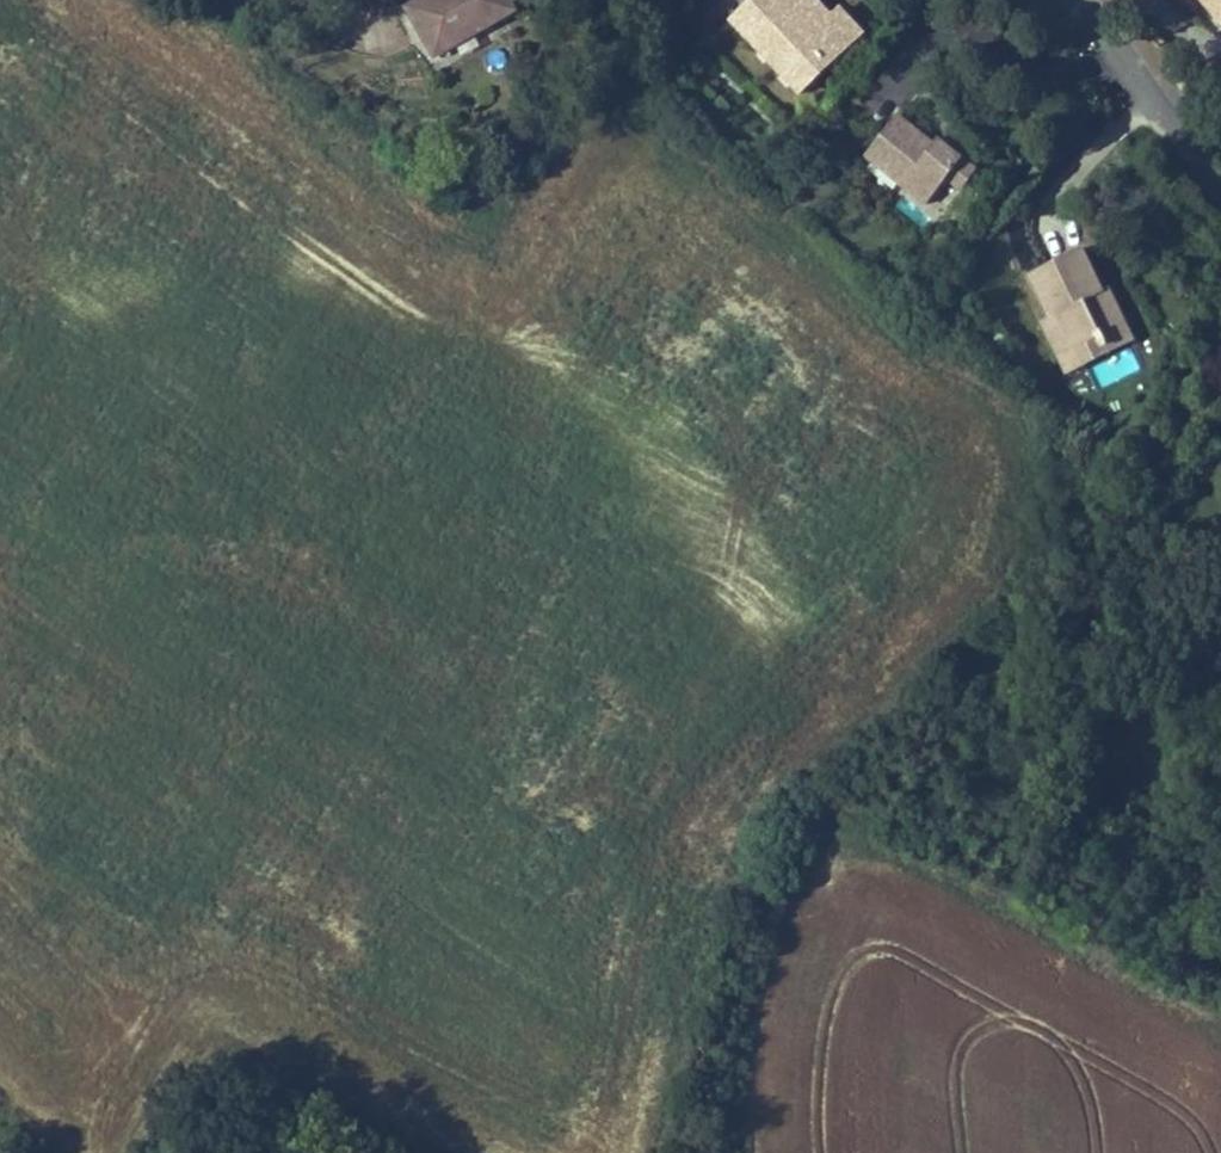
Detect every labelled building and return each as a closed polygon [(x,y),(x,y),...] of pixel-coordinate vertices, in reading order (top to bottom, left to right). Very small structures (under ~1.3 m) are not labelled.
[(410,9),(425,0),(405,0),(410,9)] [(410,9),(436,56),(482,30),(480,26),(488,22),(490,25),(516,11),(510,0),(425,0),(410,9)] [(805,6),(811,0),(766,0),(759,7),(754,1),(732,21),(801,93),(822,74),(814,65),(838,42),(805,6)] [(817,0),(811,0),(805,6),(838,42),(814,65),(822,74),(864,35),(841,10),(833,17),(817,0)] [(1220,22),(1220,0),(1203,0),(1220,22)] [(490,25),(488,22),(480,26),(482,30),(490,25)] [(963,160),(939,140),(931,150),(925,145),(929,141),(898,116),(866,155),(927,205),(948,178),(963,160)] [(939,140),(933,136),(929,141),(925,145),(931,150),(939,140)] [(976,170),(963,160),(948,178),(961,189),(976,170)] [(1127,324),(1110,289),(1104,291),(1083,248),(1029,274),(1050,317),(1055,329),(1047,333),(1067,374),(1086,365),(1078,348),(1127,324)] [(1055,329),(1050,317),(1042,321),(1047,333),(1055,329)] [(1127,324),(1078,348),(1086,365),(1135,341),(1127,324)]
